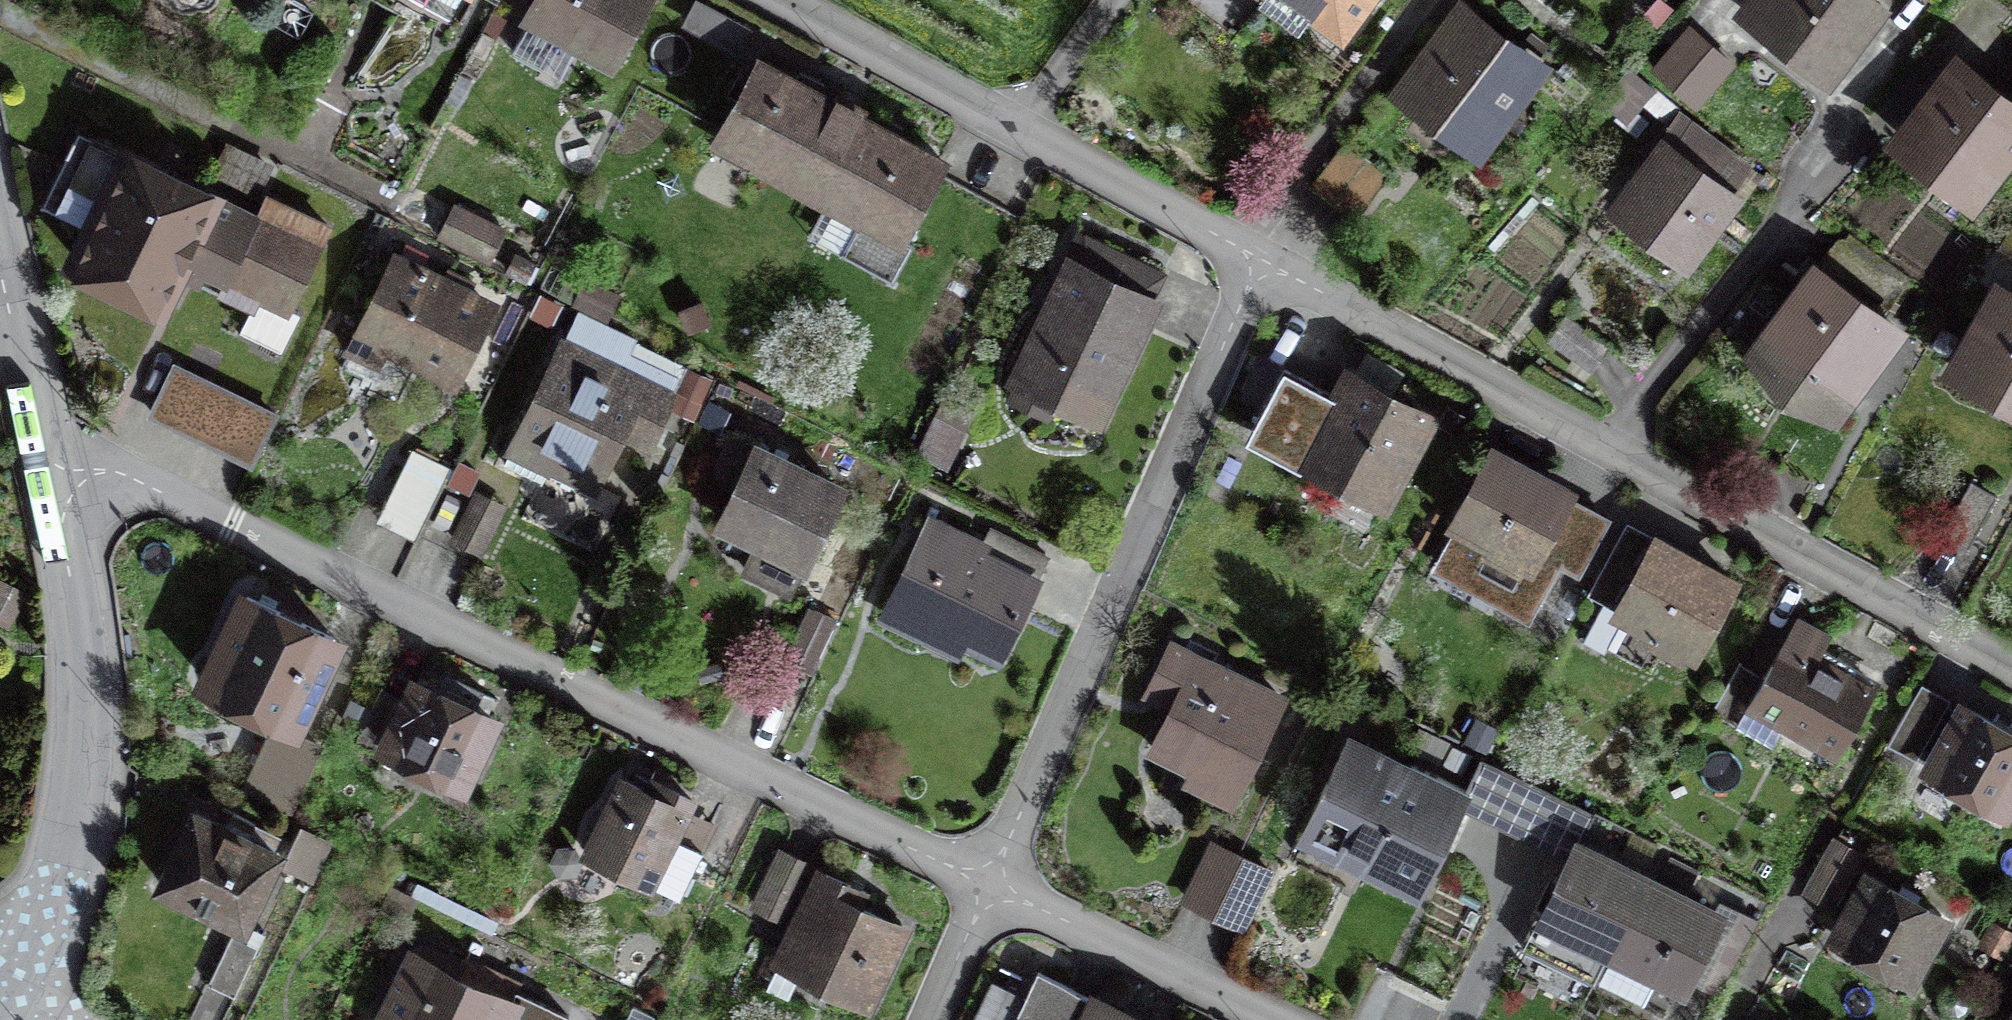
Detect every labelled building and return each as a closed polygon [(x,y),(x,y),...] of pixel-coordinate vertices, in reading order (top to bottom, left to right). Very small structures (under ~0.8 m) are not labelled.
[(530,25),(609,65),(641,0),(543,0),(530,25)] [(1334,28),(1354,0),(1296,0),(1334,28)] [(1752,11),(1823,66),(1869,6),(1861,0),(1760,0),(1752,11)] [(1460,15),(1404,93),(1476,144),(1532,65),(1460,15)] [(1692,25),(1652,69),(1694,107),(1734,63),(1692,25)] [(966,143),(774,42),(725,134),(917,235),(966,143)] [(1906,145),(1974,195),(2011,144),(2011,104),(2006,112),(1957,76),(1906,145)] [(218,176),(101,128),(45,264),(171,315),(189,270),(297,314),(330,235),(214,188),(218,176)] [(1352,147),(1319,194),(1356,221),(1390,174),(1352,147)] [(1666,152),(1617,214),(1679,263),(1728,201),(1666,152)] [(504,230),(454,204),(438,235),(489,261),(504,230)] [(504,290),(398,243),(353,342),(459,389),(504,290)] [(1170,287),(1076,247),(1015,391),(1109,431),(1170,287)] [(1811,279),(1759,360),(1840,413),(1893,332),(1811,279)] [(1957,370),(2011,400),(2011,308),(1997,299),(1957,370)] [(1566,317),(1546,342),(1586,375),(1606,350),(1566,317)] [(695,386),(572,328),(517,444),(640,502),(695,386)] [(1299,381),(1259,360),(1233,410),(1271,430),(1260,451),(1385,515),(1437,414),(1315,351),(1299,381)] [(280,416),(174,367),(148,421),(254,470),(280,416)] [(964,435),(934,425),(920,467),(950,478),(964,435)] [(861,478),(766,433),(725,521),(820,566),(861,478)] [(1577,490),(1484,443),(1439,534),(1532,580),(1577,490)] [(439,474),(410,462),(382,527),(411,539),(439,474)] [(1972,482),(1940,532),(1965,547),(1997,498),(1972,482)] [(478,491),(453,535),(479,550),(504,506),(478,491)] [(1053,562),(932,511),(891,609),(1012,660),(1053,562)] [(1739,581),(1649,532),(1604,614),(1694,663),(1739,581)] [(291,717),(331,637),(243,594),(204,674),(291,717)] [(810,606),(781,658),(808,673),(837,621),(810,606)] [(1824,640),(1790,623),(1746,713),(1840,759),(1875,690),(1814,660),(1824,640)] [(1231,813),(1290,693),(1170,634),(1144,685),(1163,694),(1134,753),(1195,783),(1190,793),(1231,813)] [(453,803),(497,725),(408,676),(364,754),(453,803)] [(1920,684),(1888,742),(1917,758),(1949,699),(1920,684)] [(1966,708),(1930,771),(2000,812),(2011,791),(2011,735),(1966,708)] [(275,726),(244,789),(289,811),(321,748),(275,726)] [(1463,788),(1343,730),(1292,835),(1412,893),(1463,788)] [(1571,861),(1580,842),(1594,814),(1490,762),(1467,808),(1571,861)] [(720,829),(611,781),(573,866),(683,914),(720,829)] [(283,847),(188,801),(148,885),(242,930),(283,847)] [(1861,855),(1832,839),(1804,889),(1832,905),(1861,855)] [(1213,917),(1241,856),(1208,840),(1179,902),(1213,917)] [(1580,842),(1571,861),(1542,915),(1612,951),(1649,878),(1580,842)] [(1241,856),(1213,917),(1247,933),(1276,872),(1241,856)] [(1950,917),(1871,874),(1833,942),(1913,985),(1950,917)] [(1649,878),(1612,951),(1596,983),(1642,1006),(1659,973),(1681,984),(1718,912),(1649,878)] [(861,911),(810,887),(771,970),(865,1014),(904,931),(861,911)] [(1995,924),(1982,946),(2001,957),(2011,938),(2011,934),(1995,924)] [(233,936),(208,983),(233,996),(259,949),(233,936)] [(404,954),(374,1019),(511,1019),(517,1006),(404,954)] [(1086,994),(1037,971),(1013,1019),(1139,1019),(1086,994)] [(1998,1019),(2011,1019),(2011,996),(1998,1019)]
